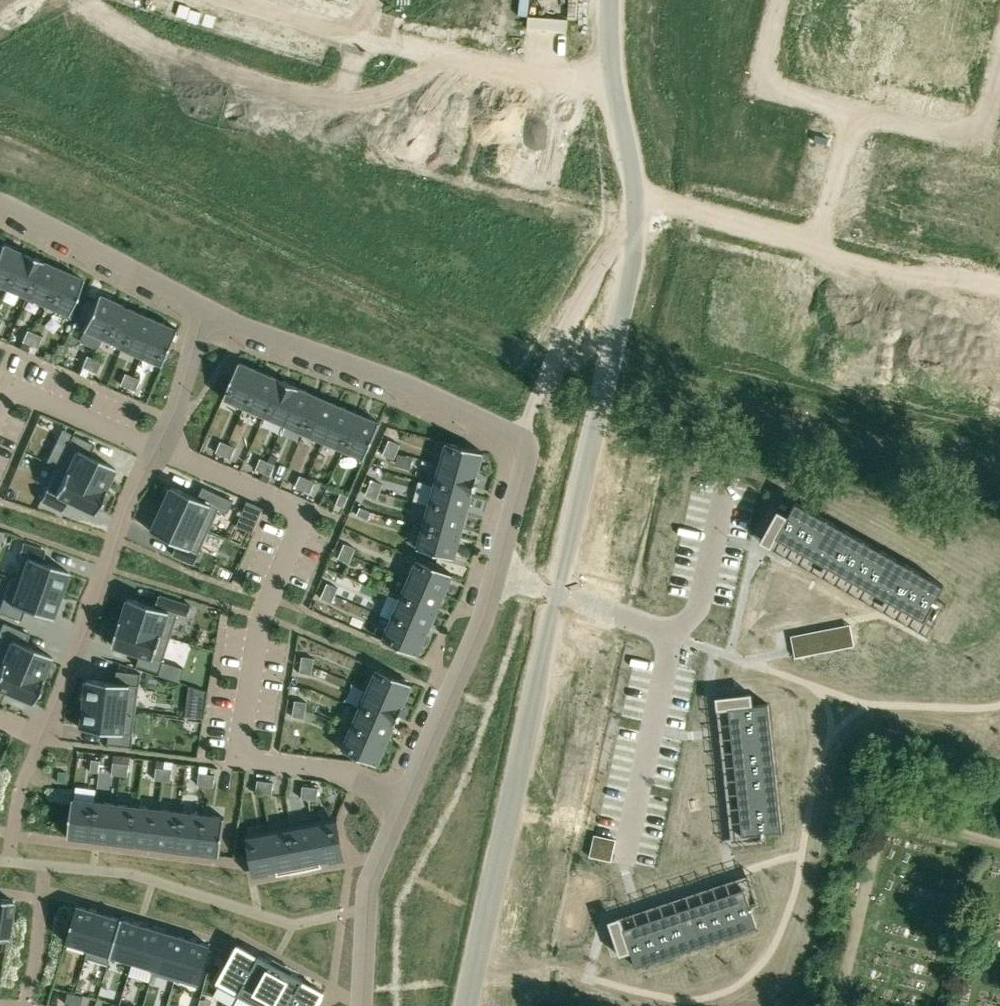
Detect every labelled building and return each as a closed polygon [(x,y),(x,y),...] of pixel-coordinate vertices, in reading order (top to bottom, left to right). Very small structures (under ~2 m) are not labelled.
[(436,18),(482,31),(489,4),(474,0),(442,0),(436,18)] [(907,1),(904,11),(916,14),(918,4),(907,1)] [(883,3),(880,14),(891,17),(894,6),(883,3)] [(904,11),(901,22),(913,25),(916,14),(904,11)] [(80,14),(76,21),(85,28),(90,21),(80,14)] [(880,14),(877,25),(889,28),(891,17),(880,14)] [(76,21),(71,28),(80,34),(85,28),(76,21)] [(897,40),(894,51),(906,54),(908,43),(897,40)] [(873,42),(870,53),(881,56),(884,45),(873,42)] [(894,51),(891,61),(903,64),(906,54),(894,51)] [(870,53),(867,64),(879,67),(881,56),(870,53)] [(164,67),(161,78),(168,81),(172,69),(164,67)] [(172,69),(168,81),(175,83),(179,72),(172,69)] [(865,73),(862,84),(874,87),(876,76),(865,73)] [(275,102),(272,114),(273,114),(280,116),(283,104),(275,102)] [(283,104),(280,116),(287,118),(290,106),(283,104)] [(76,115),(70,126),(77,129),(83,119),(76,115)] [(98,118),(94,129),(102,132),(106,121),(98,118)] [(194,150),(190,161),(198,164),(202,152),(194,150)] [(310,189),(307,201),(315,203),(318,191),(310,189)] [(0,247),(0,285),(7,288),(23,252),(2,243),(0,247)] [(23,252),(7,288),(27,296),(42,260),(23,252)] [(42,260),(27,296),(47,305),(62,269),(42,260)] [(62,269),(47,305),(68,314),(83,278),(62,269)] [(98,293),(82,329),(103,338),(119,302),(98,293)] [(119,302),(103,338),(123,347),(138,311),(119,302)] [(138,311),(123,347),(143,355),(158,319),(138,311)] [(158,319),(143,355),(164,364),(171,348),(179,328),(158,319)] [(27,331),(22,342),(29,346),(34,335),(27,331)] [(34,335),(29,346),(37,349),(41,338),(34,335)] [(86,357),(81,368),(89,371),(93,360),(86,357)] [(93,360),(89,371),(96,374),(101,363),(93,360)] [(240,361),(224,397),(245,406),(260,370),(240,361)] [(260,370),(245,406),(265,414),(280,378),(260,370)] [(126,374),(121,385),(128,388),(133,377),(126,374)] [(133,377),(128,388),(136,392),(140,381),(133,377)] [(280,378),(265,414),(285,423),(300,387),(280,378)] [(300,387),(285,423),(304,431),(320,395),(300,387)] [(320,395),(304,431),(324,440),(340,404),(320,395)] [(340,404),(324,440),(344,448),(360,413),(340,404)] [(360,413),(344,448),(365,457),(380,422),(360,413)] [(74,448),(64,470),(105,490),(115,468),(88,455),(94,443),(73,434),(68,445),(74,448)] [(388,439),(385,446),(396,451),(399,444),(388,439)] [(445,441),(439,463),(477,474),(483,452),(465,447),(445,441)] [(221,442),(216,453),(223,456),(228,445),(221,442)] [(228,445),(223,456),(230,459),(235,448),(228,445)] [(385,446),(382,454),(393,458),(396,451),(385,446)] [(260,459),(255,470),(263,473),(268,462),(260,459)] [(268,462),(263,473),(270,477),(275,466),(268,462)] [(439,463),(434,484),(471,495),(477,474),(439,463)] [(56,467),(40,501),(61,511),(66,502),(93,515),(105,490),(64,470),(56,467)] [(300,476),(295,487),(302,491),(307,479),(300,476)] [(307,479),(302,491),(310,494),(315,483),(307,479)] [(371,479),(368,486),(379,491),(382,484),(371,479)] [(434,484),(428,505),(466,515),(471,495),(434,484)] [(171,485),(162,508),(210,529),(220,508),(228,512),(233,500),(204,486),(199,497),(171,485)] [(368,486),(365,494),(376,498),(379,491),(368,486)] [(341,494),(336,505),(343,508),(348,497),(341,494)] [(247,500),(241,514),(258,522),(264,508),(247,500)] [(778,509),(766,530),(935,625),(947,603),(936,598),(944,584),(796,501),(788,515),(778,509)] [(428,505),(422,526),(460,536),(466,515),(428,505)] [(359,506),(356,514),(367,518),(370,511),(359,506)] [(162,508),(151,531),(177,543),(172,554),(194,564),(210,529),(162,508)] [(422,526),(416,548),(454,558),(460,536),(422,526)] [(10,576),(10,577),(60,595),(69,571),(40,561),(44,550),(22,542),(18,554),(23,556),(17,575),(16,578),(10,576)] [(344,543),(340,550),(351,555),(355,547),(344,543)] [(340,550),(337,557),(348,562),(351,555),(340,550)] [(416,558),(407,579),(443,594),(452,573),(416,558)] [(0,607),(0,613),(20,620),(25,609),(52,618),(60,595),(10,577),(3,598),(0,607)] [(407,579),(399,599),(435,614),(443,594),(407,579)] [(326,582),(323,590),(334,594),(338,587),(326,582)] [(323,590),(320,597),(331,602),(334,594),(323,590)] [(127,597),(120,620),(171,637),(179,613),(188,616),(192,604),(159,594),(156,606),(127,597)] [(399,599),(390,618),(426,634),(435,614),(399,599)] [(390,618),(381,639),(417,655),(426,634),(390,618)] [(120,620),(111,647),(139,656),(137,665),(160,673),(171,637),(120,620)] [(0,641),(0,662),(41,679),(51,656),(26,645),(30,634),(3,622),(0,629),(0,636),(2,637),(0,641)] [(855,645),(850,624),(791,636),(795,657),(855,645)] [(301,656),(300,664),(312,666),(313,658),(301,656)] [(0,702),(5,690),(32,702),(42,680),(41,679),(0,662),(0,702)] [(300,664),(299,672),(310,674),(312,666),(300,664)] [(377,668),(368,689),(404,704),(413,684),(377,668)] [(87,679),(84,703),(137,710),(139,686),(141,673),(109,670),(108,682),(87,679)] [(368,689),(359,709),(395,724),(404,704),(368,689)] [(752,693),(727,696),(743,847),(768,844),(767,832),(782,830),(769,703),(753,705),(752,693)] [(294,700),(293,708),(305,710),(306,702),(294,700)] [(84,703),(81,728),(110,732),(108,744),(132,747),(137,710),(84,703)] [(293,708),(292,716),(303,718),(305,710),(293,708)] [(359,709),(351,729),(387,744),(395,724),(359,709)] [(351,729),(342,750),(378,765),(387,744),(351,729)] [(92,758),(91,770),(99,771),(100,759),(92,758)] [(114,761),(112,773),(120,774),(122,762),(114,761)] [(122,762),(120,774),(128,775),(130,763),(122,762)] [(157,766),(155,778),(163,779),(165,767),(157,766)] [(165,767),(163,779),(171,780),(173,768),(165,767)] [(200,771),(198,783),(206,784),(208,772),(200,771)] [(208,772),(206,784),(214,785),(216,773),(208,772)] [(258,779),(257,791),(264,792),(266,780),(258,779)] [(266,780),(264,792),(272,793),(274,781),(266,780)] [(303,784),(302,796),(310,797),(311,785),(303,784)] [(311,785),(310,797),(318,798),(319,786),(311,785)] [(73,798),(68,837),(90,840),(95,801),(73,798)] [(95,801),(90,840),(112,842),(117,803),(95,801)] [(117,803),(112,842),(133,845),(138,806),(117,803)] [(138,806),(133,845),(155,848),(159,809),(138,806)] [(159,809),(155,848),(176,850),(181,811),(159,809)] [(181,811),(176,850),(197,853),(202,814),(181,811)] [(202,814),(197,853),(220,856),(225,817),(202,814)] [(335,820),(313,824),(321,866),(322,866),(322,862),(343,858),(335,820)] [(313,824),(292,828),(300,870),(321,866),(313,824)] [(292,828),(271,832),(279,874),(300,870),(292,828)] [(271,832),(248,836),(256,874),(277,870),(277,874),(279,874),(271,832)] [(611,862),(616,840),(594,835),(590,857),(611,862)] [(756,884),(612,932),(620,955),(631,951),(636,966),(757,926),(752,911),(764,907),(756,884)] [(7,939),(7,938),(11,910),(13,900),(0,898),(0,938),(7,939)] [(77,905),(65,943),(88,950),(100,912),(77,905)] [(88,950),(86,957),(108,964),(110,957),(122,918),(100,912),(88,950)] [(122,918),(110,957),(132,963),(144,925),(122,918)] [(144,925),(132,963),(153,970),(153,972),(155,973),(155,970),(167,932),(144,925)] [(155,970),(155,973),(177,980),(190,939),(167,932),(155,970)] [(190,939),(177,980),(199,987),(211,945),(190,939)] [(233,952),(219,978),(241,990),(261,955),(238,943),(233,952)] [(261,955),(241,990),(262,1002),(282,966),(261,955)] [(262,1002),(270,1005),(287,1005),(303,978),(282,966),(262,1002)] [(287,1005),(316,1005),(325,990),(303,978),(287,1005)] [(67,990),(64,1002),(72,1004),(75,992),(67,990)] [(75,992),(72,1004),(80,1005),(83,994),(75,992)]
